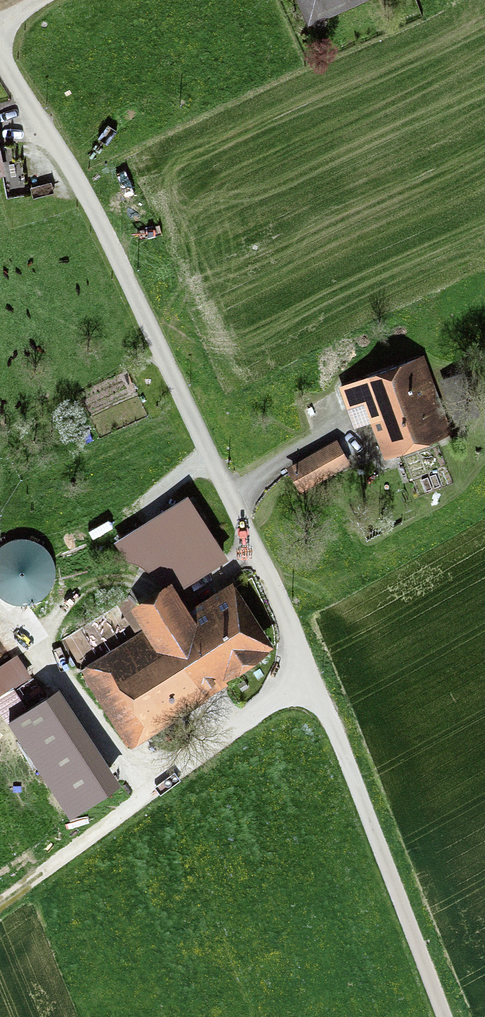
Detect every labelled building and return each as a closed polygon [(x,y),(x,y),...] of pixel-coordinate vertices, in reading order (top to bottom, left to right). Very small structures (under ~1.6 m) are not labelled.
[(307,36),(385,4),(384,0),(292,0),(307,36)] [(423,360),(338,392),(347,418),(361,412),(383,468),(454,441),(423,360)] [(89,430),(94,443),(101,440),(95,427),(89,430)] [(336,449),(286,475),(299,500),(349,473),(336,449)] [(190,495),(114,540),(128,563),(138,565),(149,573),(155,579),(162,587),(173,580),(178,589),(228,557),(190,495)] [(22,606),(35,603),(46,596),(53,585),(56,572),(54,559),(46,548),(35,540),(22,538),(9,540),(0,546),(0,597),(9,603),(22,606)] [(143,628),(80,668),(132,750),(211,700),(206,692),(277,648),(234,580),(190,607),(178,589),(173,580),(162,587),(130,607),(143,628)] [(0,665),(0,713),(4,719),(26,704),(14,686),(26,678),(24,673),(28,671),(17,654),(0,665)] [(59,686),(7,720),(70,815),(122,781),(59,686)]
